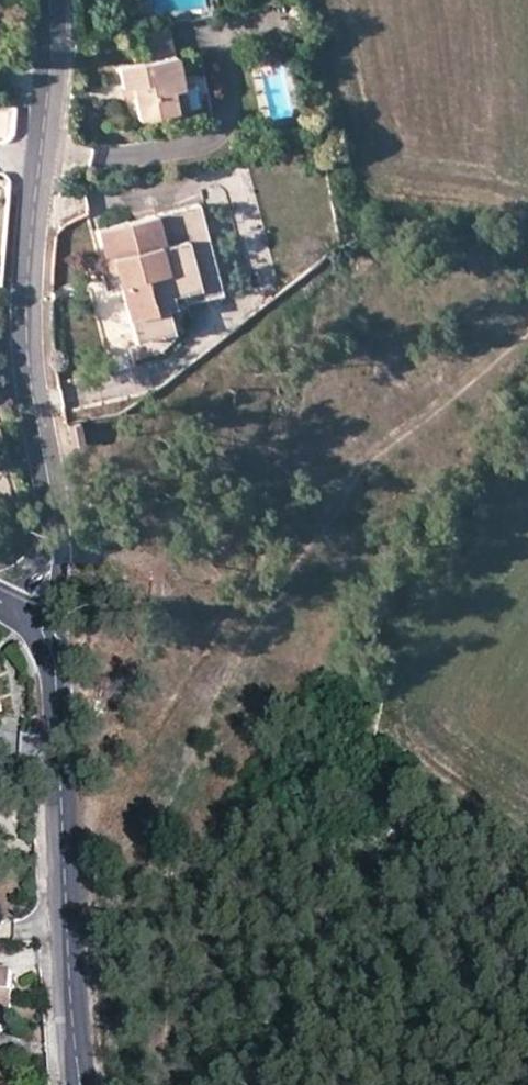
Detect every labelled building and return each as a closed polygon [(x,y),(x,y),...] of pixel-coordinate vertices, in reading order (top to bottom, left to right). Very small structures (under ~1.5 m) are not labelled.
[(175,64),(167,23),(140,29),(146,61),(116,66),(120,88),(129,87),(135,117),(183,109),(201,105),(193,61),(175,64)] [(108,268),(108,269),(125,265),(127,278),(117,280),(118,283),(131,340),(170,331),(171,338),(189,322),(185,303),(221,294),(200,204),(99,228),(108,268)] [(108,269),(108,268),(99,269),(104,287),(118,283),(117,280),(127,278),(125,265),(108,269)] [(78,421),(67,423),(72,443),(83,441),(78,421)] [(11,1031),(12,969),(0,969),(0,1031),(11,1031)]
